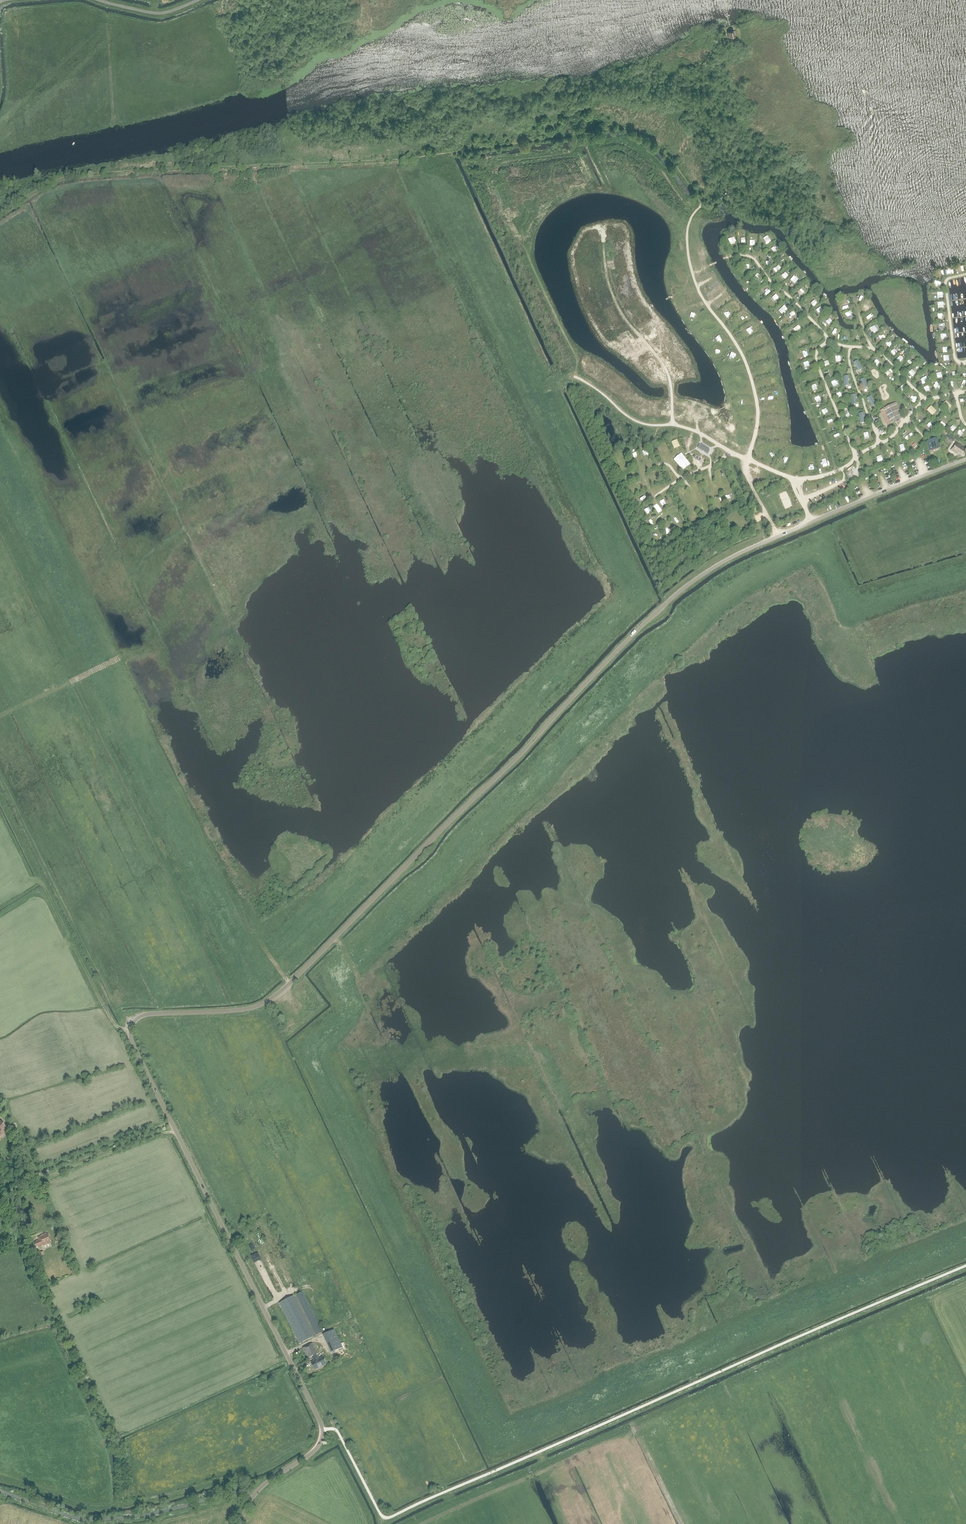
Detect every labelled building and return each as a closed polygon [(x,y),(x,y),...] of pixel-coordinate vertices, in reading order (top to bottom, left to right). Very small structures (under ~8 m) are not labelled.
[(858,360),(854,363),(859,371),(863,368),(858,360)] [(864,378),(860,380),(865,388),(869,386),(864,378)] [(871,395),(867,398),(872,406),(876,403),(871,395)] [(947,410),(952,405),(947,400),(942,404),(947,410)] [(888,425),(896,421),(897,422),(900,420),(899,419),(903,417),(896,403),(881,410),(888,425)] [(927,409),(932,415),(937,411),(932,405),(927,409)] [(930,451),(940,447),(937,437),(926,441),(930,451)] [(965,452),(965,449),(956,442),(951,450),(957,454),(958,453),(963,457),(965,452)] [(708,450),(701,446),(699,445),(697,448),(707,454),(709,451),(708,450)] [(38,1248),(41,1247),(41,1245),(43,1245),(43,1246),(51,1243),(48,1233),(37,1237),(38,1240),(36,1241),(36,1242),(34,1243),(35,1248),(38,1247),(38,1248)] [(296,1295),(312,1327),(316,1336),(323,1333),(302,1292),(296,1295)] [(314,1337),(293,1296),(279,1303),(300,1344),(314,1337)] [(342,1348),(334,1330),(323,1335),(331,1353),(342,1348)] [(313,1357),(316,1355),(317,1354),(312,1344),(302,1349),(307,1360),(313,1357)] [(316,1355),(313,1357),(315,1361),(311,1363),(315,1371),(326,1365),(322,1358),(318,1360),(316,1355)]
